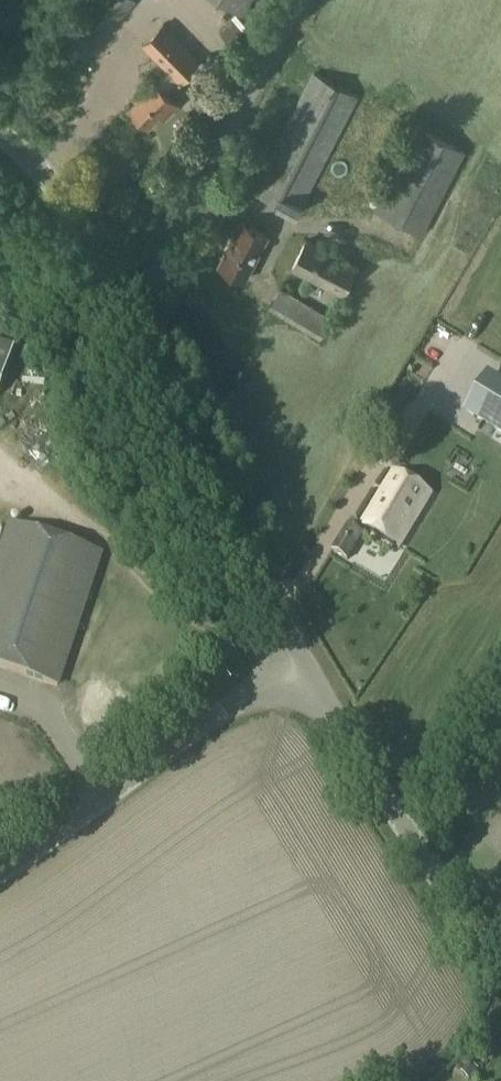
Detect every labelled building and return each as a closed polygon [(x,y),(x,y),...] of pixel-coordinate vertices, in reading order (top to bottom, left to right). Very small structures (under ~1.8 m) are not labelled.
[(81,21),(101,40),(137,0),(136,0),(100,0),(81,21)] [(243,14),(251,0),(218,0),(243,14)] [(234,17),(220,30),(240,51),(254,38),(234,17)] [(157,81),(132,106),(139,113),(138,114),(138,118),(146,126),(150,125),(151,124),(155,128),(180,104),(168,91),(180,79),(182,81),(202,62),(165,24),(145,43),(171,69),(158,82),(157,81)] [(313,72),(253,190),(298,215),(361,97),(313,72)] [(418,126),(375,209),(425,235),(467,151),(418,126)] [(191,139),(180,152),(191,161),(202,148),(191,139)] [(240,161),(229,181),(243,188),(254,169),(240,161)] [(240,222),(219,265),(248,279),(269,236),(240,222)] [(307,240),(292,268),(345,296),(360,266),(307,240)] [(282,287),(269,308),(322,339),(334,318),(282,287)] [(500,433),(500,386),(488,379),(468,413),(500,433)] [(445,400),(457,412),(466,402),(454,390),(445,400)] [(391,473),(359,527),(400,550),(431,496),(391,473)] [(139,492),(129,497),(134,506),(144,501),(139,492)] [(0,561),(0,666),(59,685),(102,554),(12,525),(0,561)] [(346,526),(331,552),(348,562),(364,536),(346,526)]
